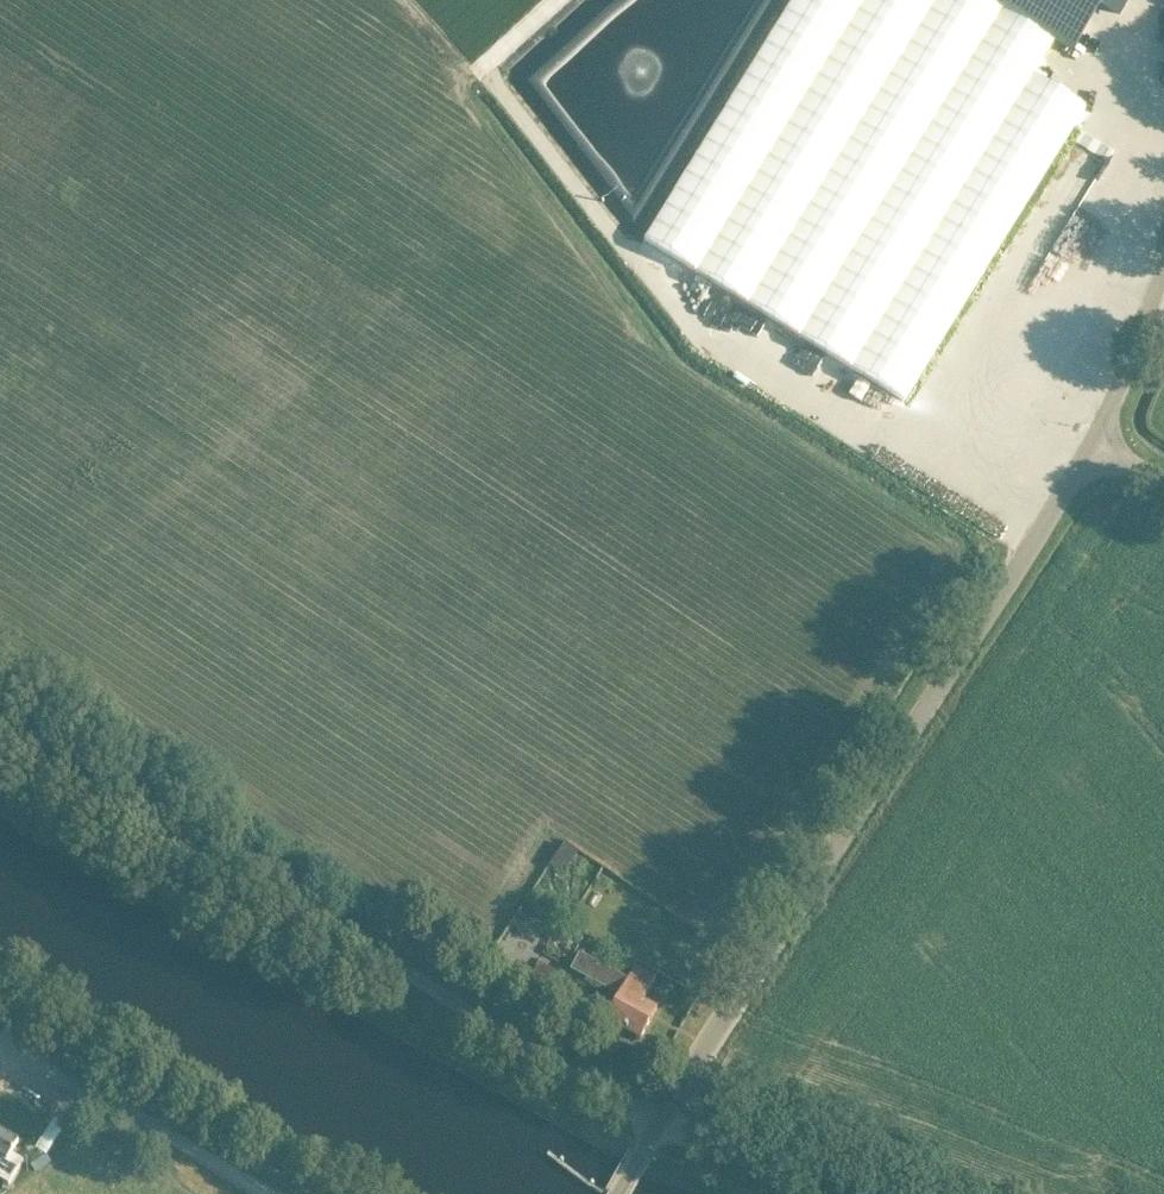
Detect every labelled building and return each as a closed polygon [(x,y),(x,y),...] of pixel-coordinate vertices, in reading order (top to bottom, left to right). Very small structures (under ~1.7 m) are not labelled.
[(645,240),(904,401),(1085,110),(1033,77),(1052,47),(976,0),(794,0),(645,240)] [(1073,50),(1102,4),(1120,15),(1130,0),(992,0),(1073,50)] [(623,1033),(640,1043),(657,1012),(642,1004),(656,980),(634,968),(627,981),(579,955),(571,970),(620,997),(604,1027),(621,1037),(623,1033)] [(528,984),(549,995),(559,975),(539,964),(528,984)] [(9,1186),(20,1168),(9,1161),(19,1144),(0,1132),(0,1180),(9,1186)]
